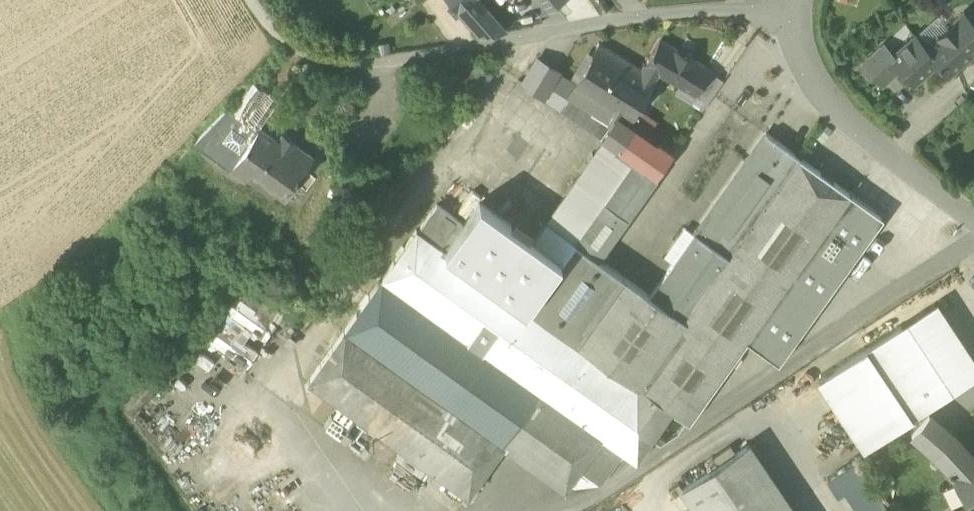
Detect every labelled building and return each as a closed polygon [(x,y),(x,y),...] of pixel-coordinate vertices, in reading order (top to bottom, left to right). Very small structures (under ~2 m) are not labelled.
[(480,33),(504,29),(478,0),(450,0),(480,33)] [(556,4),(553,0),(540,0),(548,10),(556,4)] [(925,47),(924,48),(936,61),(947,73),(973,48),(973,25),(963,13),(947,27),(925,47)] [(936,16),(915,35),(925,47),(947,27),(936,16)] [(913,82),(936,61),(924,48),(925,47),(915,35),(892,55),(891,57),(900,67),(913,82)] [(710,71),(659,40),(645,64),(680,85),(676,92),(691,101),(710,71)] [(600,45),(576,83),(571,91),(613,117),(626,125),(637,107),(656,76),(643,67),(641,70),(600,45)] [(863,63),(881,83),(900,67),(891,57),(892,55),(883,45),(863,63)] [(522,82),(543,97),(558,73),(535,59),(522,82)] [(723,80),(710,71),(691,101),(702,108),(723,80)] [(601,137),(613,117),(571,91),(576,83),(558,73),(543,97),(601,137)] [(252,81),(246,89),(260,99),(245,120),(257,128),(258,127),(278,99),(265,91),(252,81)] [(245,121),(245,120),(260,99),(246,89),(232,110),(231,111),(245,121)] [(229,168),(230,167),(257,128),(245,120),(245,121),(231,111),(232,110),(228,106),(193,142),(200,147),(201,152),(211,159),(217,158),(220,161),(221,166),(224,169),(229,168)] [(656,120),(637,107),(626,125),(632,129),(644,137),(656,120)] [(632,129),(626,125),(613,117),(601,137),(603,138),(618,149),(632,129)] [(258,127),(257,128),(230,167),(244,178),(248,173),(252,168),(285,191),(295,177),(297,178),(298,177),(312,156),(296,144),(295,144),(296,143),(296,142),(281,132),(276,139),(258,127)] [(631,157),(645,137),(644,137),(632,129),(618,149),(631,157)] [(574,241),(562,258),(527,307),(671,409),(686,420),(745,339),(848,192),(766,133),(694,233),(674,262),(651,295),(603,262),(597,257),(601,250),(655,175),(633,159),(574,241)] [(631,157),(633,159),(655,175),(671,151),(656,141),(654,144),(645,137),(631,157)] [(603,138),(543,219),(574,241),(633,159),(631,157),(618,149),(603,138)] [(252,168),(248,173),(284,199),(300,181),(298,177),(297,178),(295,177),(285,191),(252,168)] [(882,216),(848,192),(745,339),(777,362),(882,216)] [(416,228),(527,307),(562,258),(530,236),(525,234),(514,249),(498,237),(509,222),(477,200),(461,222),(434,203),(416,228)] [(562,258),(574,241),(543,219),(542,218),(530,236),(562,258)] [(525,234),(509,222),(498,237),(514,249),(525,234)] [(674,262),(694,233),(684,226),(663,255),(674,262)] [(635,460),(650,438),(671,409),(527,307),(416,228),(381,277),(492,356),(491,358),(540,393),(602,437),(623,452),(635,460)] [(608,255),(601,250),(597,257),(603,262),(608,255)] [(381,277),(343,331),(502,445),(540,393),(491,358),(492,356),(381,277)] [(309,300),(319,305),(326,293),(317,288),(309,300)] [(947,395),(973,377),(973,359),(936,302),(901,325),(947,395)] [(901,325),(866,348),(912,418),(947,395),(901,325)] [(467,495),(502,445),(343,331),(308,381),(467,495)] [(870,446),(912,418),(866,348),(823,376),(870,446)] [(563,489),(578,469),(602,437),(540,393),(502,445),(563,489)] [(377,432),(338,404),(331,413),(370,442),(377,432)] [(686,420),(671,409),(650,438),(659,444),(677,432),(686,420)] [(931,446),(951,469),(967,461),(943,434),(947,429),(931,413),(915,432),(931,446)] [(362,452),(369,442),(331,414),(324,424),(362,452)] [(623,452),(602,437),(578,469),(599,484),(623,452)] [(696,510),(793,510),(748,444),(682,489),(696,510)] [(973,491),(973,457),(967,461),(951,469),(958,484),(968,479),(973,491)] [(855,510),(888,510),(856,462),(827,482),(838,498),(844,494),(855,510)] [(958,484),(967,501),(973,498),(973,491),(968,479),(958,484)]
